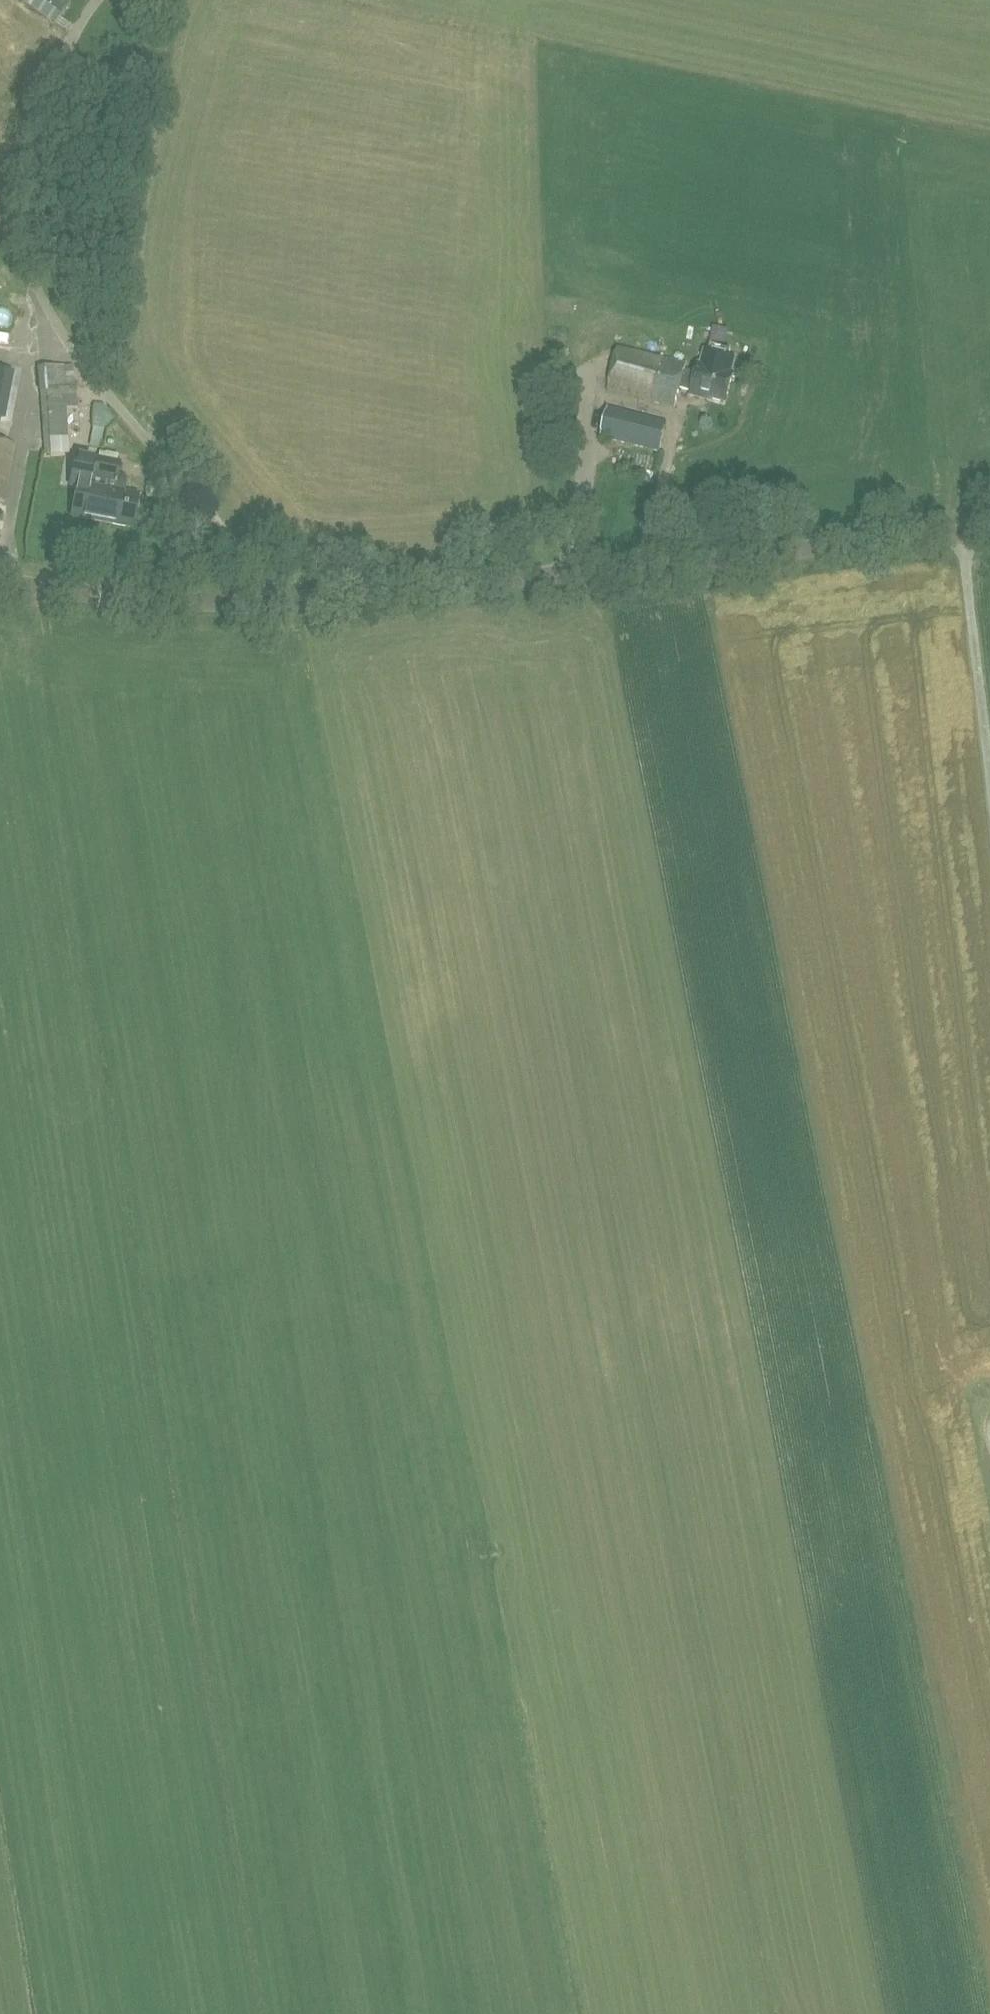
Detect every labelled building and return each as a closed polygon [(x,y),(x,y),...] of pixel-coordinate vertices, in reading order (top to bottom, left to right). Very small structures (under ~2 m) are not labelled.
[(67,0),(21,0),(53,24),(70,2),(67,0)] [(24,305),(0,300),(0,334),(17,337),(24,305)] [(618,348),(608,391),(675,408),(680,390),(692,393),(691,397),(702,400),(703,398),(727,404),(734,375),(721,371),(725,356),(706,351),(702,366),(700,366),(697,374),(686,371),(687,364),(618,348)] [(73,366),(39,369),(44,440),(68,439),(66,409),(76,408),(73,366)] [(3,503),(15,445),(7,444),(12,420),(8,420),(18,374),(0,370),(0,502),(3,503)] [(599,437),(659,453),(666,423),(607,408),(599,437)] [(76,488),(71,517),(83,520),(133,528),(138,496),(124,494),(126,482),(116,481),(120,463),(115,462),(116,455),(104,453),(104,459),(77,454),(71,487),(76,488)]
